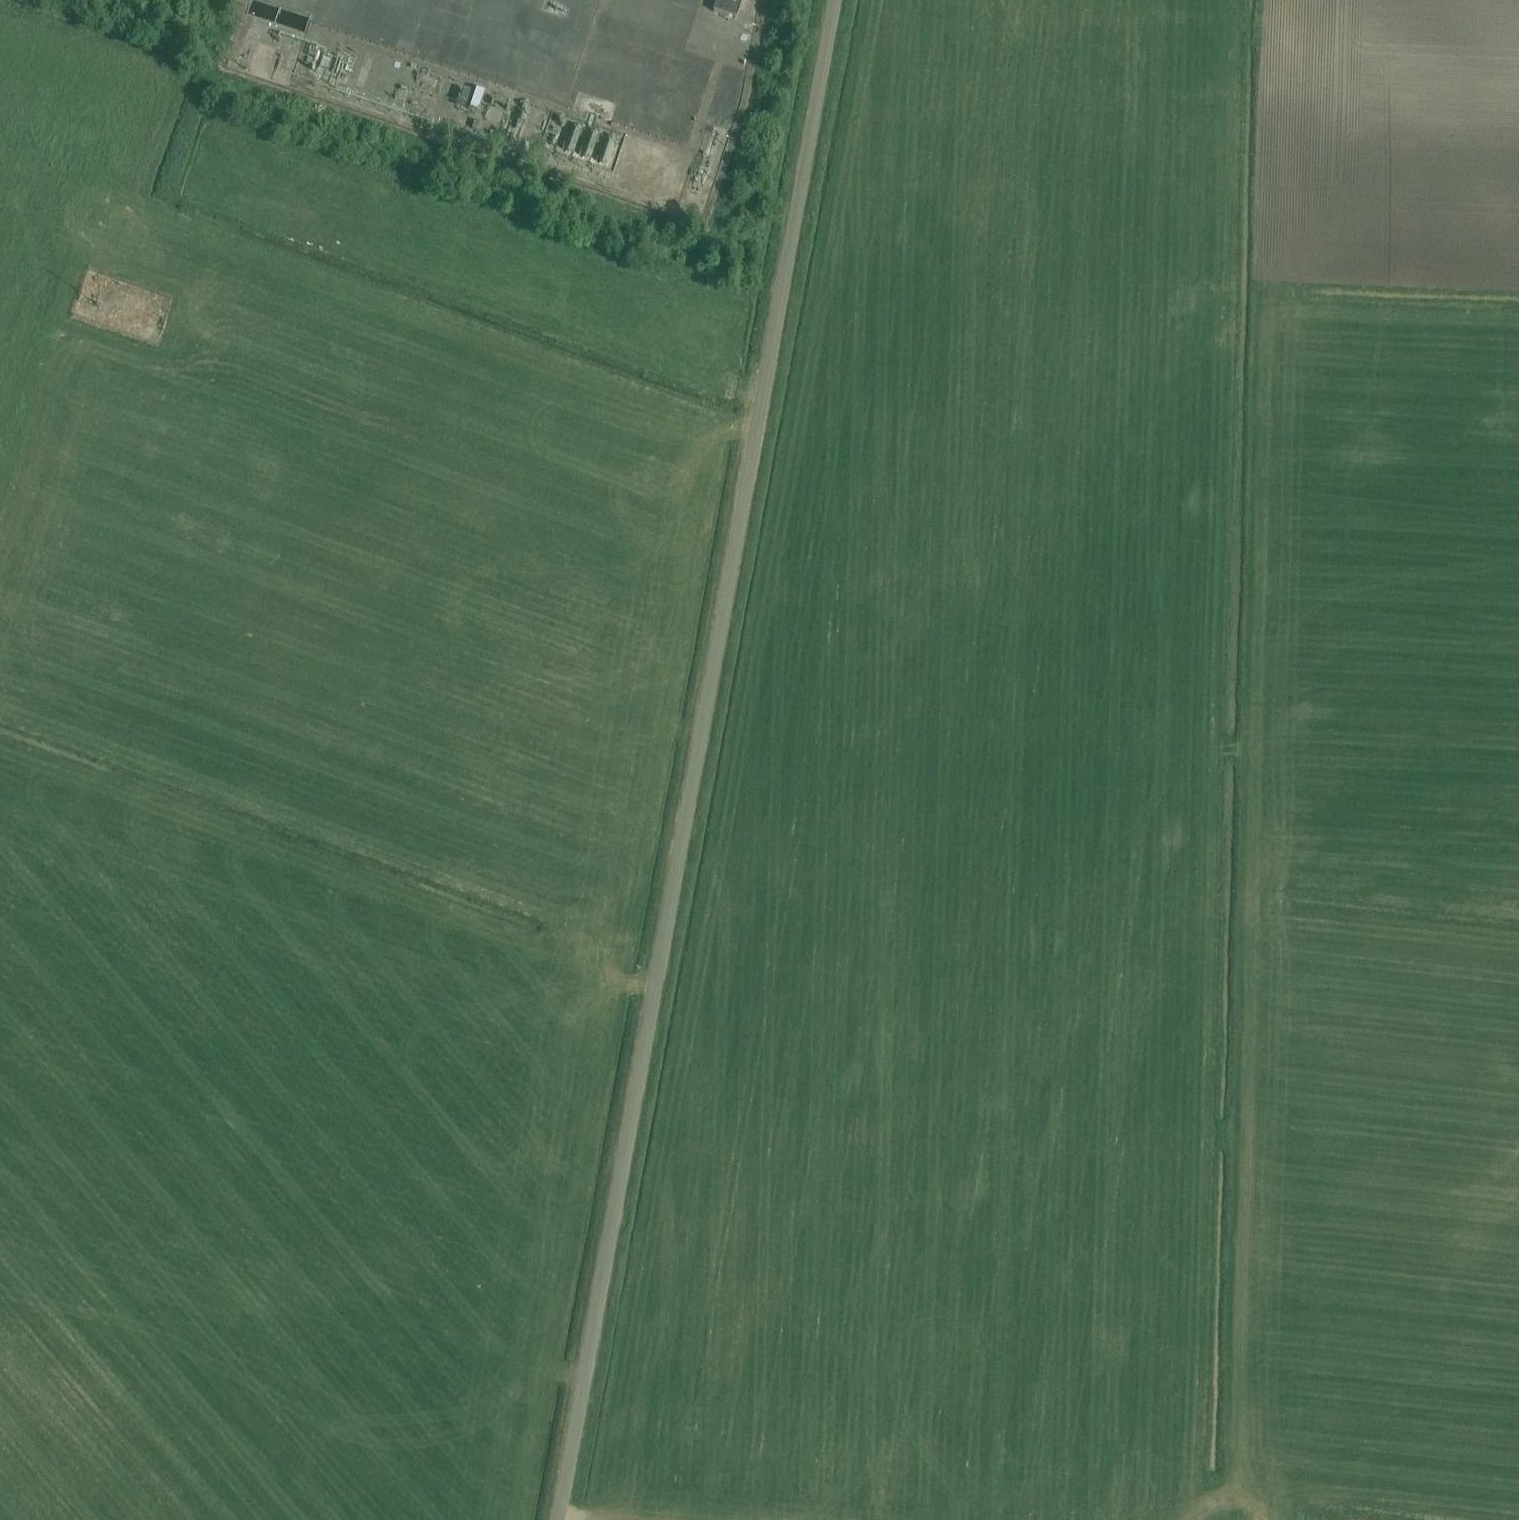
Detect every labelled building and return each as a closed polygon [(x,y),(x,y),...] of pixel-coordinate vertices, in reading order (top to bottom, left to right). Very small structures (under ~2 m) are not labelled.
[(714,11),(737,19),(743,0),(718,0),(714,11)] [(478,90),(471,110),(480,113),(487,94),(478,90)]
